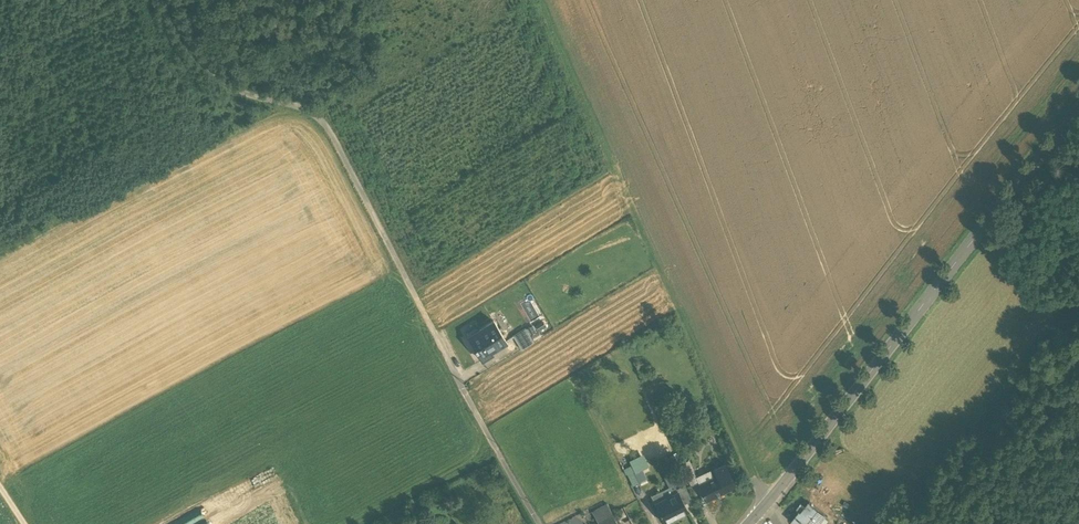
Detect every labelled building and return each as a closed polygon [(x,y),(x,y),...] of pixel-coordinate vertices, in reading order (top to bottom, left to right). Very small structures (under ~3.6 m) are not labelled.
[(479,328),(478,329),(479,330),(469,337),(470,338),(475,346),(474,346),(481,358),(492,351),(491,349),(506,340),(493,319),(479,328)] [(465,333),(467,337),(470,338),(469,337),(479,330),(478,329),(479,328),(477,326),(475,326),(466,331),(465,333)] [(525,328),(513,335),(521,348),(533,341),(525,328)] [(634,470),(635,472),(642,469),(649,466),(643,453),(629,460),(631,465),(634,470)] [(725,463),(713,469),(714,472),(716,476),(728,470),(725,463)] [(631,465),(623,468),(626,475),(627,474),(627,473),(634,470),(631,465)] [(642,469),(635,472),(639,481),(646,478),(642,469)] [(713,469),(695,478),(697,481),(698,484),(712,477),(711,474),(714,472),(713,469)] [(635,472),(634,470),(627,473),(627,474),(632,485),(639,482),(639,481),(635,472)] [(728,470),(716,476),(722,490),(735,484),(728,470)] [(692,471),(685,474),(690,485),(697,481),(695,478),(692,471)] [(716,476),(714,472),(711,474),(712,477),(698,484),(702,492),(701,492),(704,499),(712,495),(712,497),(718,494),(718,492),(722,490),(716,476)] [(674,484),(650,495),(653,501),(677,490),(675,487),(674,484)] [(683,484),(675,487),(677,490),(681,497),(688,494),(683,484)] [(677,490),(653,501),(663,522),(687,510),(681,497),(677,490)] [(809,501),(805,506),(801,503),(797,508),(801,511),(793,520),(797,523),(822,523),(824,522),(820,519),(825,514),(809,501)] [(606,502),(592,510),(598,521),(612,513),(606,502)] [(612,513),(598,521),(599,523),(618,523),(612,513)]
